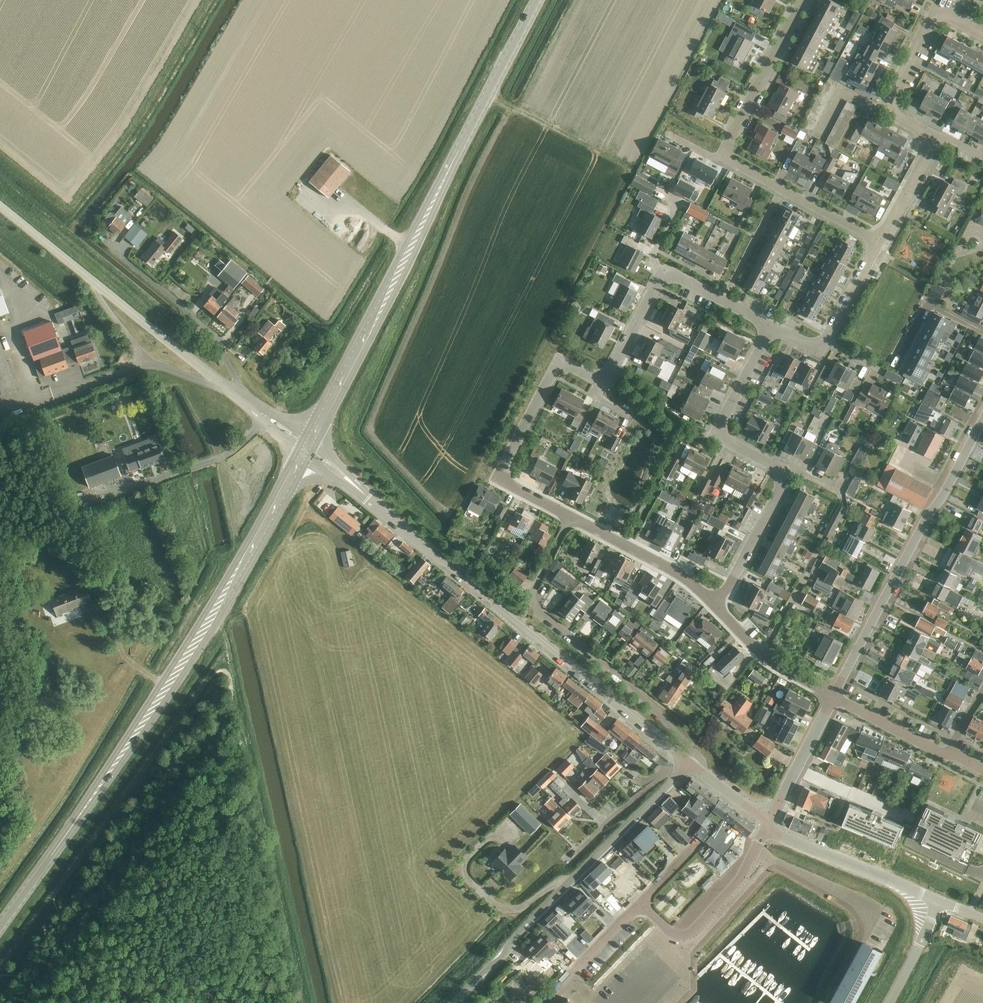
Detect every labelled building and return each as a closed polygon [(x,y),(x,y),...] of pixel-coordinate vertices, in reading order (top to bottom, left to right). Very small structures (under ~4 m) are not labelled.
[(769,12),(776,0),(755,0),(753,4),(769,12)] [(836,16),(842,6),(831,0),(824,0),(820,8),(836,16)] [(830,27),(836,16),(820,8),(814,19),(830,27)] [(867,15),(875,19),(877,13),(870,10),(867,15)] [(896,17),(888,13),(886,18),(894,22),(896,17)] [(875,33),(891,42),(897,31),(892,29),(895,23),(882,16),(879,22),(881,23),(875,33)] [(825,38),(830,27),(814,19),(809,29),(825,38)] [(866,33),(869,22),(860,19),(857,30),(866,33)] [(727,54),(743,62),(754,42),(745,38),(748,32),(735,25),(733,31),(738,33),(732,44),(728,43),(726,43),(723,49),(724,51),(727,53),(727,54)] [(819,49),(825,38),(809,29),(803,40),(819,49)] [(886,53),(891,42),(875,33),(870,44),(867,43),(864,49),(877,56),(880,50),(886,53)] [(959,42),(948,36),(945,34),(936,52),(939,53),(941,49),(952,56),(959,42)] [(850,35),(843,49),(852,53),(858,39),(850,35)] [(837,44),(842,47),(845,42),(840,39),(837,44)] [(814,59),(819,49),(803,40),(797,51),(814,59)] [(963,61),(970,48),(959,42),(952,56),(963,61)] [(974,67),(981,53),(970,48),(963,61),(974,67)] [(874,62),(877,56),(864,49),(861,55),(859,54),(853,64),(874,75),(879,65),(874,62)] [(818,62),(814,59),(797,51),(792,62),(812,73),(818,62)] [(981,53),(974,67),(982,72),(982,54),(981,53)] [(699,54),(695,59),(702,62),(705,57),(699,54)] [(826,66),(833,70),(833,69),(834,69),(836,65),(833,63),(834,63),(828,60),(826,66)] [(853,64),(852,64),(847,74),(850,76),(847,82),(845,86),(850,88),(852,84),(865,91),(868,85),(868,86),(874,75),(853,64)] [(831,74),(833,70),(826,66),(823,71),(831,74)] [(953,80),(956,75),(950,72),(947,77),(953,80)] [(959,83),(961,78),(956,75),(953,80),(959,83)] [(720,77),(718,81),(708,76),(703,87),(707,89),(703,96),(720,105),(727,93),(725,92),(730,82),(720,77)] [(802,127),(800,129),(811,135),(839,82),(830,77),(826,84),(825,83),(802,127)] [(930,113),(939,96),(929,91),(931,87),(924,84),(916,98),(923,102),(920,107),(930,113)] [(773,116),(787,124),(792,114),(787,112),(797,92),(782,85),(775,98),(773,97),(769,106),(776,110),(773,116)] [(714,118),(720,105),(703,96),(700,103),(695,101),(690,112),(701,118),(704,112),(714,118)] [(949,116),(957,102),(951,98),(949,101),(939,96),(930,113),(940,118),(943,113),(949,116)] [(825,143),(835,148),(857,106),(847,101),(825,143)] [(962,130),(971,114),(961,108),(963,105),(957,102),(949,116),(955,119),(952,125),(962,130)] [(973,135),(981,119),(971,114),(962,130),(973,135)] [(880,144),(888,129),(870,119),(865,128),(859,124),(850,139),(857,143),(861,134),(880,144)] [(982,140),(982,120),(981,119),(973,135),(982,141),(982,140)] [(749,148),(765,156),(777,132),(759,123),(755,131),(757,132),(749,148)] [(794,123),(791,128),(799,132),(800,129),(802,127),(794,123)] [(782,132),(795,139),(799,132),(791,128),(786,125),(782,132)] [(888,129),(880,144),(899,154),(894,163),(900,166),(908,152),(902,148),(907,140),(888,129)] [(679,151),(658,140),(650,155),(669,166),(665,172),(673,176),(680,161),(675,158),(679,151)] [(804,148),(800,146),(802,143),(797,140),(795,144),(789,155),(794,158),(789,169),(799,174),(808,156),(801,153),(804,148)] [(835,157),(838,152),(835,150),(832,155),(831,155),(824,169),(830,172),(837,158),(835,157)] [(331,155),(309,182),(328,197),(350,171),(331,155)] [(808,156),(799,174),(808,179),(814,169),(819,172),(826,160),(817,155),(814,160),(808,156)] [(716,171),(694,159),(687,172),(709,184),(716,171)] [(872,177),(876,170),(869,167),(865,174),(872,177)] [(850,182),(851,181),(853,182),(859,171),(858,170),(856,174),(846,172),(843,179),(832,173),(824,188),(842,197),(850,182)] [(641,178),(636,187),(650,194),(655,185),(641,178)] [(750,188),(731,178),(722,194),(738,202),(736,205),(745,210),(751,199),(746,197),(750,188)] [(936,189),(953,199),(956,192),(960,195),(966,184),(955,178),(951,184),(942,179),(936,189)] [(856,204),(875,214),(884,197),(865,188),(868,182),(861,179),(854,192),(861,195),(856,204)] [(895,179),(891,187),(897,191),(902,183),(895,179)] [(679,180),(673,191),(689,199),(689,198),(693,191),(695,188),(679,180)] [(147,206),(155,196),(142,186),(134,196),(147,206)] [(949,205),(953,199),(936,189),(930,201),(939,206),(936,212),(948,218),(953,207),(949,205)] [(693,191),(689,198),(694,200),(698,194),(693,191)] [(654,208),(640,201),(637,206),(640,208),(636,215),(642,219),(635,231),(650,239),(661,218),(651,213),(654,208)] [(686,212),(703,221),(708,212),(690,203),(686,212)] [(109,225),(108,227),(116,234),(132,215),(127,211),(121,207),(114,215),(110,212),(103,220),(109,225)] [(781,218),(794,225),(800,214),(787,207),(781,218)] [(707,214),(705,218),(714,223),(716,218),(707,214)] [(745,218),(739,215),(734,223),(741,227),(745,218)] [(788,237),(794,225),(781,218),(775,229),(788,237)] [(727,230),(729,225),(720,221),(718,225),(727,230)] [(186,227),(197,236),(200,232),(192,225),(192,226),(189,223),(186,227)] [(124,237),(130,242),(141,229),(135,224),(124,237)] [(809,233),(813,235),(818,226),(813,224),(809,233)] [(730,240),(734,233),(736,234),(738,230),(729,225),(727,230),(729,231),(726,237),(730,240)] [(783,248),(788,237),(775,229),(769,241),(783,248)] [(143,256),(153,264),(165,249),(170,253),(182,239),(173,232),(165,242),(158,237),(143,256)] [(808,245),(813,235),(809,233),(804,242),(808,245)] [(637,243),(623,236),(620,242),(626,245),(617,263),(633,272),(642,254),(634,249),(637,243)] [(685,256),(692,242),(681,236),(673,250),(685,256)] [(837,247),(852,255),(856,247),(841,239),(837,247)] [(777,259),(783,248),(769,241),(763,252),(777,259)] [(696,262),(703,247),(692,242),(685,256),(696,262)] [(797,255),(801,258),(806,248),(802,246),(797,255)] [(714,253),(716,251),(710,247),(708,250),(703,247),(696,262),(707,267),(714,253)] [(813,247),(810,252),(816,256),(819,250),(813,247)] [(846,265),(852,255),(837,247),(832,257),(846,265)] [(726,259),(721,257),(723,254),(717,251),(715,254),(714,253),(707,267),(718,273),(726,259)] [(771,270),(777,259),(763,252),(757,263),(771,270)] [(796,267),(801,258),(797,255),(792,264),(796,267)] [(846,265),(832,257),(830,256),(824,266),(841,275),(846,265)] [(211,296),(203,305),(213,314),(216,311),(219,314),(217,316),(218,317),(222,313),(218,310),(220,308),(219,308),(234,290),(233,289),(245,273),(230,260),(221,271),(228,277),(224,281),(229,285),(222,293),(215,287),(209,294),(211,296)] [(765,281),(771,270),(757,263),(751,274),(765,281)] [(603,274),(606,267),(599,264),(596,270),(603,274)] [(795,275),(800,278),(805,268),(801,266),(795,275)] [(836,284),(841,275),(824,266),(819,275),(836,284)] [(785,278),(789,280),(794,271),(790,268),(785,278)] [(780,278),(783,271),(776,269),(774,276),(780,278)] [(607,292),(614,296),(611,303),(625,310),(628,303),(629,304),(635,292),(627,288),(630,281),(614,273),(611,280),(613,281),(607,292)] [(759,293),(765,281),(751,274),(745,285),(759,293)] [(248,275),(242,283),(257,296),(263,288),(248,275)] [(831,294),(836,284),(819,275),(814,285),(828,293),(831,294)] [(966,283),(973,287),(977,281),(970,277),(966,283)] [(785,289),(789,280),(785,278),(780,287),(785,289)] [(934,283),(927,295),(933,298),(940,286),(934,283)] [(791,296),(795,287),(791,284),(786,293),(791,296)] [(824,302),(828,293),(814,285),(809,294),(824,302)] [(940,286),(933,298),(939,302),(946,289),(940,286)] [(783,291),(779,289),(774,298),(779,300),(783,291)] [(17,303),(23,301),(18,290),(13,292),(17,303)] [(982,316),(982,292),(980,291),(966,318),(979,324),(982,316)] [(819,311),(824,302),(809,294),(804,303),(819,311)] [(220,308),(218,310),(222,313),(218,317),(231,328),(237,320),(235,317),(238,313),(233,309),(239,301),(233,297),(222,310),(220,308)] [(575,300),(569,304),(574,312),(580,308),(575,300)] [(596,312),(599,305),(593,303),(590,309),(596,312)] [(663,313),(680,322),(685,313),(693,317),(696,311),(685,305),(682,310),(668,303),(663,313)] [(814,320),(819,311),(804,303),(799,312),(814,320)] [(54,313),(58,324),(66,321),(62,310),(54,313)] [(610,326),(613,320),(597,312),(594,318),(599,320),(594,330),(587,327),(583,335),(589,338),(588,340),(602,347),(612,327),(610,326)] [(929,322),(946,331),(951,321),(935,312),(929,322)] [(675,331),(680,322),(663,313),(658,322),(672,330),(669,335),(687,344),(690,338),(675,331)] [(49,317),(27,324),(32,340),(55,333),(49,317)] [(263,337),(254,347),(263,354),(271,343),(268,340),(277,328),(281,332),(286,326),(278,320),(274,325),(268,320),(258,333),(263,337)] [(941,340),(946,331),(929,322),(924,332),(941,340)] [(307,323),(301,332),(308,337),(311,333),(314,329),(307,323)] [(695,339),(692,345),(698,348),(703,350),(711,335),(706,332),(700,329),(695,339)] [(722,340),(739,350),(744,340),(727,331),(722,340)] [(936,350),(941,340),(924,332),(920,341),(936,350)] [(67,367),(65,363),(61,349),(55,334),(33,342),(38,356),(32,358),(39,377),(67,367)] [(641,347),(658,355),(663,346),(675,353),(679,347),(663,339),(660,344),(646,337),(641,347)] [(96,356),(89,340),(61,349),(65,363),(77,358),(78,362),(96,356)] [(734,359),(739,350),(722,340),(717,350),(734,359)] [(931,359),(936,350),(920,341),(915,351),(931,359)] [(689,363),(698,348),(692,345),(684,360),(689,363)] [(653,364),(658,355),(641,347),(636,356),(650,363),(647,369),(658,375),(661,369),(653,364)] [(301,349),(295,356),(298,359),(304,351),(301,349)] [(974,350),(969,360),(982,368),(982,354),(974,350)] [(926,369),(931,359),(915,351),(910,361),(926,369)] [(792,378),(795,373),(801,361),(789,355),(783,367),(778,364),(772,375),(777,378),(778,376),(784,379),(786,375),(791,378),(792,378)] [(700,369),(706,372),(723,381),(728,371),(727,370),(729,367),(720,362),(711,357),(709,361),(705,359),(700,369)] [(920,379),(926,369),(910,361),(904,371),(920,379)] [(838,384),(847,367),(838,362),(829,379),(838,384)] [(982,373),(982,370),(968,362),(962,373),(978,381),(982,373)] [(792,378),(791,378),(788,384),(794,387),(798,381),(809,387),(817,370),(806,364),(800,375),(795,373),(792,378)] [(831,368),(825,365),(816,381),(822,384),(831,368)] [(862,381),(854,377),(857,372),(847,367),(838,384),(848,389),(844,396),(852,400),(862,381)] [(972,394),(977,383),(950,369),(948,373),(959,379),(956,385),(972,394)] [(706,372),(697,387),(704,391),(707,392),(706,392),(710,394),(713,388),(718,390),(723,381),(706,372)] [(664,380),(661,386),(668,390),(671,384),(664,380)] [(901,390),(908,393),(911,387),(905,383),(901,390)] [(885,390),(874,384),(871,390),(865,386),(856,402),(883,416),(891,400),(884,396),(888,389),(886,387),(885,390)] [(691,391),(686,401),(703,410),(708,400),(704,398),(706,392),(707,392),(704,391),(697,387),(698,387),(694,385),(691,391)] [(971,396),(955,388),(949,398),(965,406),(971,396)] [(583,400),(561,389),(553,405),(574,416),(570,424),(577,428),(586,411),(579,407),(583,400)] [(921,400),(920,402),(925,405),(930,407),(931,405),(941,410),(947,398),(940,394),(936,392),(929,389),(923,401),(921,400)] [(778,391),(775,397),(780,400),(781,399),(783,394),(778,391)] [(900,391),(896,398),(901,401),(905,394),(900,391)] [(761,394),(759,398),(771,404),(774,398),(762,392),(761,394)] [(783,394),(781,399),(787,402),(790,395),(784,392),(783,394)] [(686,401),(681,411),(698,419),(703,410),(686,401)] [(830,408),(832,403),(829,402),(827,407),(826,406),(823,412),(828,414),(831,409),(830,408)] [(851,416),(856,406),(852,404),(847,413),(851,416)] [(933,409),(930,407),(925,405),(917,420),(925,425),(928,419),(932,422),(934,419),(942,423),(938,431),(951,437),(958,423),(933,410),(933,409)] [(819,417),(822,411),(814,407),(811,413),(819,417)] [(601,431),(609,414),(600,409),(593,423),(587,420),(581,433),(587,436),(592,426),(601,431)] [(609,414),(601,431),(610,436),(619,419),(609,414)] [(765,443),(774,425),(762,419),(761,421),(752,417),(746,428),(755,432),(752,437),(765,443)] [(923,427),(910,420),(904,432),(908,434),(904,441),(913,446),(923,427)] [(789,429),(783,442),(788,444),(785,449),(795,454),(804,437),(802,436),(805,430),(797,426),(794,432),(789,429)] [(944,437),(929,429),(917,451),(931,458),(937,447),(938,448),(944,437)] [(104,431),(95,434),(98,441),(106,437),(104,431)] [(552,442),(554,435),(542,432),(540,439),(552,442)] [(172,435),(174,444),(181,443),(179,434),(172,435)] [(613,450),(620,438),(613,435),(607,447),(613,450)] [(804,437),(795,454),(805,459),(805,458),(814,442),(804,437)] [(574,439),(569,448),(575,451),(580,442),(574,439)] [(814,442),(805,458),(812,458),(813,458),(820,445),(814,442)] [(140,467),(141,468),(165,459),(159,443),(124,456),(129,471),(140,467)] [(820,445),(813,458),(818,464),(817,466),(827,471),(836,453),(840,446),(835,443),(829,443),(826,448),(820,445)] [(858,468),(867,450),(860,446),(851,464),(858,468)] [(691,470),(699,453),(690,448),(681,465),(682,465),(680,469),(680,471),(687,475),(690,470),(691,470)] [(563,451),(560,457),(566,459),(569,453),(563,451)] [(699,453),(691,470),(700,475),(709,458),(699,453)] [(836,453),(827,471),(836,476),(846,458),(836,453)] [(89,487),(120,476),(112,455),(81,466),(89,487)] [(602,456),(598,463),(605,467),(608,460),(602,456)] [(671,478),(680,460),(673,456),(664,474),(671,478)] [(547,485),(556,468),(538,458),(530,473),(540,479),(539,481),(547,485)] [(932,488),(888,465),(878,485),(900,496),(912,502),(922,508),(932,488)] [(733,488),(742,471),(732,466),(724,483),(733,488)] [(716,487),(724,471),(718,468),(710,484),(716,487)] [(742,471),(733,488),(743,493),(752,476),(742,471)] [(581,503),(591,483),(579,476),(578,477),(569,472),(562,484),(572,489),(568,496),(581,503)] [(703,496),(711,480),(705,477),(697,493),(703,496)] [(346,495),(348,491),(338,486),(336,491),(346,495)] [(479,515),(484,507),(492,512),(501,497),(490,491),(490,492),(479,486),(471,500),(467,508),(479,515)] [(850,486),(847,492),(853,495),(856,489),(850,486)] [(750,488),(741,504),(749,507),(757,492),(750,488)] [(797,500),(815,510),(817,505),(812,503),(815,496),(800,489),(796,496),(798,497),(797,500)] [(912,502),(900,496),(896,503),(890,515),(886,513),(883,520),(885,521),(885,524),(889,526),(892,524),(902,530),(912,511),(908,509),(912,502)] [(813,514),(815,510),(797,500),(795,503),(793,502),(789,509),(804,517),(808,511),(813,514)] [(507,506),(502,503),(495,515),(501,518),(507,506)] [(711,515),(715,507),(707,503),(705,506),(704,505),(700,503),(697,508),(711,515)] [(830,522),(837,526),(847,508),(840,504),(830,522)] [(876,517),(868,513),(871,508),(864,504),(855,520),(858,521),(871,528),(876,517)] [(352,534),(359,524),(337,506),(330,516),(352,534)] [(535,519),(537,516),(524,509),(521,514),(516,511),(513,517),(507,514),(501,525),(511,530),(514,525),(523,530),(524,527),(529,530),(535,519)] [(801,523),(804,517),(789,509),(786,516),(788,517),(786,520),(805,530),(807,526),(801,523)] [(672,530),(676,523),(660,514),(654,524),(660,528),(653,540),(663,545),(671,530),(672,530)] [(720,514),(718,519),(725,523),(728,518),(720,514)] [(710,515),(709,516),(707,520),(706,522),(721,530),(725,523),(718,519),(710,515)] [(973,515),(967,527),(978,532),(981,526),(982,527),(982,520),(973,515)] [(370,531),(366,536),(377,545),(381,540),(385,544),(393,534),(374,519),(366,528),(370,531)] [(548,526),(535,519),(529,530),(528,532),(533,534),(531,539),(540,544),(538,548),(544,551),(548,545),(545,544),(550,534),(545,532),(548,526)] [(25,527),(27,533),(45,527),(43,520),(25,527)] [(802,534),(805,530),(786,520),(784,523),(782,522),(779,529),(794,537),(797,531),(802,534)] [(689,521),(682,536),(688,539),(696,524),(689,521)] [(876,531),(871,528),(858,521),(852,532),(868,540),(869,537),(872,539),(876,531)] [(831,538),(837,526),(830,522),(824,534),(831,538)] [(672,550),(681,535),(683,529),(683,527),(677,524),(677,523),(676,523),(672,530),(671,530),(663,545),(672,550)] [(637,536),(650,540),(653,530),(640,526),(637,536)] [(791,543),(794,537),(779,529),(775,536),(777,537),(776,540),(794,550),(796,546),(791,543)] [(966,529),(957,547),(973,556),(981,541),(982,542),(982,537),(966,529)] [(711,543),(727,551),(732,542),(716,533),(711,543)] [(849,553),(857,557),(865,542),(851,535),(850,536),(846,534),(840,545),(844,547),(843,550),(849,553)] [(594,572),(600,560),(594,557),(600,545),(588,539),(580,556),(587,560),(583,567),(594,572)] [(792,554),(794,550),(776,540),(774,544),(772,543),(768,549),(783,557),(786,551),(792,554)] [(722,561),(727,551),(711,543),(706,552),(722,561)] [(410,550),(404,545),(401,549),(406,554),(410,550)] [(74,551),(79,566),(87,564),(81,549),(74,551)] [(780,563),(783,557),(768,549),(765,556),(767,557),(765,560),(783,570),(786,566),(780,563)] [(805,549),(802,555),(810,559),(813,553),(805,549)] [(981,563),(956,549),(946,568),(956,574),(958,570),(970,577),(975,568),(978,570),(981,563)] [(354,565),(350,550),(340,552),(344,567),(354,565)] [(703,565),(706,558),(694,552),(690,559),(703,565)] [(615,575),(624,558),(614,553),(606,570),(615,575)] [(823,561),(837,569),(841,562),(827,554),(823,561)] [(789,562),(803,567),(805,561),(791,556),(789,562)] [(430,563),(422,557),(406,575),(414,582),(430,563)] [(633,580),(627,577),(634,563),(624,558),(615,575),(625,580),(620,590),(626,593),(633,580)] [(554,559),(548,568),(555,573),(561,563),(554,559)] [(781,574),(783,570),(765,560),(763,564),(761,563),(758,570),(773,578),(776,572),(781,574)] [(599,578),(606,565),(601,563),(594,576),(599,578)] [(839,574),(846,577),(870,590),(880,572),(867,565),(859,578),(848,573),(849,572),(839,567),(838,570),(840,571),(839,574)] [(508,576),(519,585),(527,575),(516,566),(508,576)] [(840,571),(838,570),(833,567),(825,581),(834,585),(840,588),(846,577),(839,574),(840,571)] [(575,580),(560,569),(552,582),(564,590),(567,584),(571,586),(575,580)] [(962,578),(945,569),(939,580),(956,589),(962,578)] [(655,607),(662,596),(657,593),(661,588),(656,584),(659,579),(647,571),(639,583),(644,586),(641,590),(650,596),(646,601),(655,607)] [(589,574),(585,582),(589,585),(594,576),(589,574)] [(421,576),(418,580),(422,584),(426,580),(421,576)] [(464,591),(446,577),(440,584),(453,594),(441,607),(449,614),(464,597),(461,595),(464,591)] [(819,577),(814,588),(828,595),(834,585),(825,581),(819,577)] [(781,594),(784,588),(771,582),(768,588),(781,594)] [(969,582),(966,588),(973,591),(976,586),(969,582)] [(748,593),(764,602),(769,592),(753,583),(748,593)] [(950,589),(938,583),(932,594),(945,600),(947,595),(961,602),(962,600),(967,603),(969,599),(950,589)] [(50,599),(56,614),(92,601),(86,586),(50,599)] [(431,601),(438,593),(431,588),(424,595),(431,601)] [(572,593),(558,611),(570,621),(580,608),(584,612),(593,601),(583,594),(579,599),(572,593)] [(760,611),(764,602),(748,593),(743,603),(756,610),(753,615),(766,622),(769,616),(760,611)] [(819,601),(808,594),(803,604),(814,610),(819,601)] [(864,603),(847,594),(839,610),(854,618),(858,609),(860,610),(864,603)] [(681,623),(691,608),(682,602),(683,600),(676,595),(670,604),(663,599),(652,616),(661,622),(667,613),(681,623)] [(955,609),(935,598),(932,603),(929,601),(923,612),(935,618),(940,607),(949,612),(951,610),(954,611),(955,609)] [(603,626),(614,611),(600,600),(591,612),(595,615),(593,618),(603,626)] [(503,623),(484,608),(478,615),(487,623),(480,632),(490,640),(499,628),(499,627),(501,624),(502,625),(503,623)] [(612,632),(621,621),(623,622),(628,616),(620,610),(618,613),(614,610),(614,611),(603,626),(612,632)] [(854,620),(834,610),(831,615),(837,618),(834,625),(848,633),(854,620)] [(584,612),(580,617),(585,621),(589,616),(584,612)] [(470,618),(465,614),(459,621),(464,625),(470,618)] [(939,616),(935,624),(944,629),(949,621),(939,616)] [(935,624),(921,617),(916,626),(932,634),(934,630),(945,635),(948,631),(944,629),(935,624)] [(628,620),(618,632),(627,640),(637,627),(628,620)] [(711,644),(720,633),(704,620),(699,626),(692,620),(684,630),(696,640),(700,634),(711,644)] [(651,621),(648,626),(654,630),(657,625),(651,621)] [(831,630),(818,623),(815,629),(826,635),(817,652),(810,649),(805,657),(816,663),(818,658),(831,665),(843,643),(828,635),(831,630)] [(638,649),(650,634),(641,626),(629,641),(638,649)] [(773,629),(770,627),(767,628),(765,632),(769,636),(773,629)] [(909,639),(925,647),(927,643),(938,649),(941,643),(914,629),(909,639)] [(601,635),(597,633),(589,643),(595,647),(600,641),(599,641),(600,640),(598,639),(601,635)] [(650,634),(638,649),(648,656),(658,644),(652,640),(654,637),(650,634)] [(681,635),(676,641),(680,644),(685,638),(681,635)] [(958,643),(948,637),(945,643),(955,649),(958,643)] [(518,644),(511,638),(502,650),(508,655),(518,644)] [(937,653),(925,647),(909,639),(903,650),(930,665),(935,667),(936,664),(931,662),(931,661),(921,655),(922,653),(934,659),(937,653)] [(622,650),(628,643),(623,640),(618,646),(622,650)] [(675,641),(670,648),(673,651),(679,644),(675,641)] [(688,652),(679,645),(675,650),(684,657),(688,652)] [(524,655),(533,662),(539,655),(528,646),(525,651),(520,646),(507,662),(513,667),(524,655)] [(734,647),(715,665),(714,664),(708,669),(704,673),(728,691),(736,679),(728,672),(743,657),(734,647)] [(657,651),(651,658),(660,666),(668,655),(659,648),(657,651)] [(975,650),(972,657),(977,659),(981,653),(975,650)] [(896,663),(916,673),(917,674),(920,668),(922,664),(922,663),(902,652),(896,663)] [(710,656),(702,664),(708,669),(714,664),(712,662),(714,660),(710,656)] [(967,668),(979,674),(982,667),(982,666),(971,659),(967,668)] [(673,685),(681,691),(693,672),(681,663),(673,674),(678,677),(673,685)] [(913,679),(916,673),(896,663),(891,674),(915,687),(917,682),(913,679)] [(922,664),(920,668),(931,674),(933,670),(922,664)] [(637,669),(632,665),(626,672),(631,676),(637,669)] [(535,685),(543,675),(533,667),(525,677),(535,685)] [(557,689),(558,687),(567,676),(556,668),(546,680),(557,689)] [(764,679),(753,670),(749,676),(760,684),(764,679)] [(678,677),(673,674),(673,675),(670,673),(665,680),(673,685),(678,677)] [(967,684),(978,690),(979,686),(974,684),(975,682),(980,685),(982,680),(982,679),(973,673),(969,681),(967,684)] [(583,701),(588,694),(568,678),(558,691),(561,693),(562,692),(566,687),(572,692),(569,697),(567,699),(578,707),(583,701)] [(643,678),(638,684),(643,688),(648,682),(643,678)] [(880,694),(894,702),(899,692),(904,695),(908,689),(889,678),(880,694)] [(958,680),(951,692),(963,699),(970,686),(958,680)] [(671,705),(681,691),(673,685),(668,692),(663,689),(658,697),(671,705)] [(929,690),(922,686),(919,691),(926,695),(929,690)] [(562,692),(569,697),(572,692),(566,687),(562,692)] [(787,717),(799,723),(792,720),(796,713),(802,716),(809,701),(788,690),(781,704),(776,702),(773,709),(787,717)] [(963,699),(951,692),(945,703),(958,710),(963,699)] [(604,729),(598,724),(605,714),(598,709),(602,704),(588,694),(583,701),(588,705),(584,710),(590,715),(587,718),(595,724),(588,733),(596,739),(604,729)] [(767,695),(764,701),(771,705),(774,699),(767,695)] [(751,720),(743,714),(751,704),(740,696),(732,706),(724,700),(719,707),(722,710),(718,714),(742,732),(751,720)] [(944,705),(936,720),(945,724),(949,726),(950,726),(957,712),(944,705)] [(764,724),(770,712),(762,708),(756,720),(758,721),(763,724),(764,724)] [(787,745),(799,723),(787,717),(775,739),(787,745)] [(967,732),(976,737),(982,723),(982,721),(975,717),(967,732)] [(631,731),(623,724),(617,719),(608,730),(622,741),(625,738),(631,731)] [(855,742),(857,737),(860,731),(839,722),(827,744),(840,751),(845,742),(847,743),(848,739),(855,742)] [(604,729),(596,739),(600,742),(608,733),(604,729)] [(635,746),(642,739),(631,731),(625,738),(622,741),(633,750),(635,746)] [(876,761),(883,742),(862,733),(858,743),(859,743),(859,744),(859,749),(873,755),(871,759),(876,761)] [(774,745),(760,735),(752,746),(766,756),(774,745)] [(587,740),(590,746),(596,743),(593,736),(587,740)] [(642,739),(635,746),(655,762),(659,756),(656,754),(658,751),(642,739)] [(883,742),(876,761),(882,764),(885,757),(889,759),(888,761),(905,768),(911,754),(883,742)] [(845,754),(840,751),(827,744),(821,757),(833,763),(836,758),(842,761),(845,754)] [(588,757),(589,756),(583,750),(582,751),(579,747),(575,750),(583,762),(588,767),(581,774),(586,780),(587,779),(596,788),(598,786),(600,787),(608,779),(597,769),(599,768),(588,757)] [(633,749),(625,759),(633,766),(641,756),(633,749)] [(620,767),(609,755),(607,753),(596,763),(610,777),(620,767)] [(573,766),(566,759),(558,768),(565,775),(573,766)] [(859,765),(866,768),(869,763),(862,760),(859,765)] [(934,772),(913,763),(909,773),(929,782),(934,772)] [(844,771),(831,764),(827,772),(840,778),(844,771)] [(545,775),(538,783),(544,790),(554,780),(555,781),(559,778),(550,770),(545,775)] [(688,800),(681,810),(687,814),(701,824),(706,817),(706,816),(719,799),(691,778),(683,788),(694,796),(690,801),(688,800)] [(595,789),(596,788),(587,779),(586,780),(578,787),(589,798),(597,790),(595,789)] [(581,807),(562,789),(554,780),(550,784),(563,798),(559,802),(572,815),(581,807)] [(797,803),(827,817),(836,796),(819,789),(817,792),(805,787),(797,803)] [(889,789),(885,800),(892,802),(896,791),(889,789)] [(670,796),(661,804),(671,815),(680,806),(670,796)] [(570,817),(560,807),(550,798),(544,804),(554,814),(548,819),(558,830),(570,817)] [(719,799),(706,816),(718,825),(722,817),(730,807),(719,799)] [(851,803),(842,823),(897,846),(905,825),(883,816),(884,814),(874,810),(873,812),(851,803)] [(510,814),(530,834),(540,824),(520,804),(510,814)] [(928,804),(914,834),(924,838),(923,840),(961,857),(962,856),(971,860),(982,835),(982,830),(968,823),(968,824),(945,813),(945,812),(928,804)] [(670,817),(659,806),(647,817),(658,829),(670,817)] [(731,841),(725,834),(730,828),(740,836),(743,833),(746,836),(748,834),(755,825),(732,808),(705,842),(721,854),(731,841)] [(801,826),(804,820),(787,813),(783,823),(784,825),(797,831),(799,828),(800,826),(801,826)] [(797,831),(809,836),(811,831),(815,833),(818,827),(813,825),(814,824),(804,820),(801,826),(800,826),(799,828),(797,831)] [(623,848),(637,862),(646,852),(648,853),(657,844),(654,840),(659,835),(648,825),(635,838),(634,837),(623,848)] [(694,834),(699,839),(704,833),(702,832),(705,829),(701,825),(694,834)] [(671,832),(685,845),(691,839),(678,826),(671,832)] [(509,879),(517,871),(516,869),(520,866),(518,864),(526,857),(514,845),(506,853),(504,850),(492,862),(509,879)] [(619,864),(622,861),(619,858),(616,861),(615,859),(610,864),(614,869),(619,864)] [(591,872),(600,881),(610,872),(600,862),(591,872)] [(591,872),(580,882),(588,890),(595,898),(601,892),(595,886),(600,881),(591,872)] [(707,879),(701,885),(702,886),(705,889),(711,883),(707,879)] [(580,890),(566,904),(577,916),(592,902),(580,890)] [(542,920),(549,927),(549,926),(563,939),(569,934),(558,923),(561,920),(558,917),(560,915),(554,908),(542,920)] [(968,923),(951,916),(947,925),(955,928),(953,934),(966,940),(972,925),(968,923)] [(586,941),(588,943),(593,938),(585,929),(580,934),(583,937),(586,941)] [(541,934),(526,950),(537,961),(544,955),(548,959),(557,950),(541,934)] [(963,944),(956,941),(953,947),(961,950),(963,944)] [(836,997),(846,1002),(856,1002),(883,953),(865,943),(836,997)] [(575,955),(580,951),(575,946),(571,951),(575,955)] [(510,967),(505,972),(509,975),(513,971),(510,967)]
